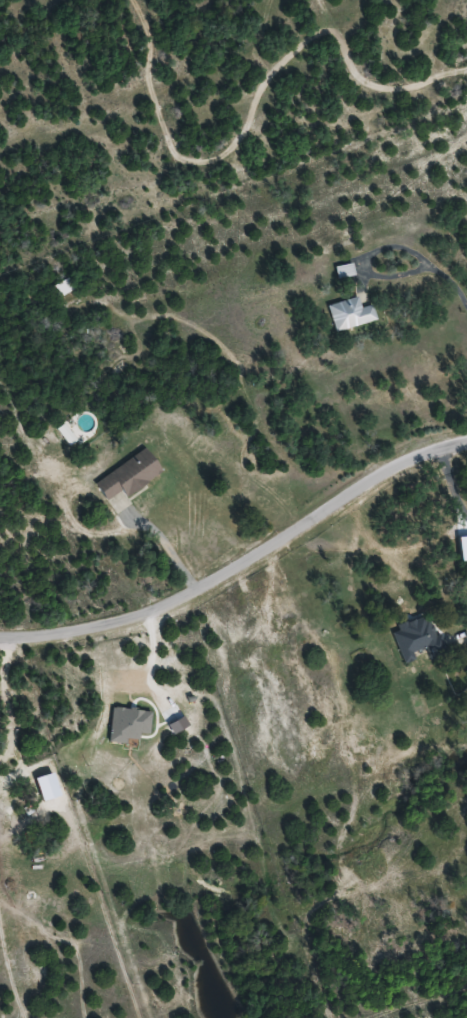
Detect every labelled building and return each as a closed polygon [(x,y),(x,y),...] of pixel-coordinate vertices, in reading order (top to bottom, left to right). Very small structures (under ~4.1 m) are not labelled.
[(336,280),(353,275),(350,263),(333,267),(336,280)] [(50,288),(57,298),(74,287),(67,276),(50,288)] [(359,307),(356,297),(326,305),(333,331),(374,320),(370,304),(359,307)] [(93,482),(105,500),(120,490),(124,496),(159,473),(144,449),(93,482)] [(401,664),(415,660),(412,652),(424,648),(427,657),(444,652),(439,634),(433,636),(427,616),(390,627),(401,664)]
